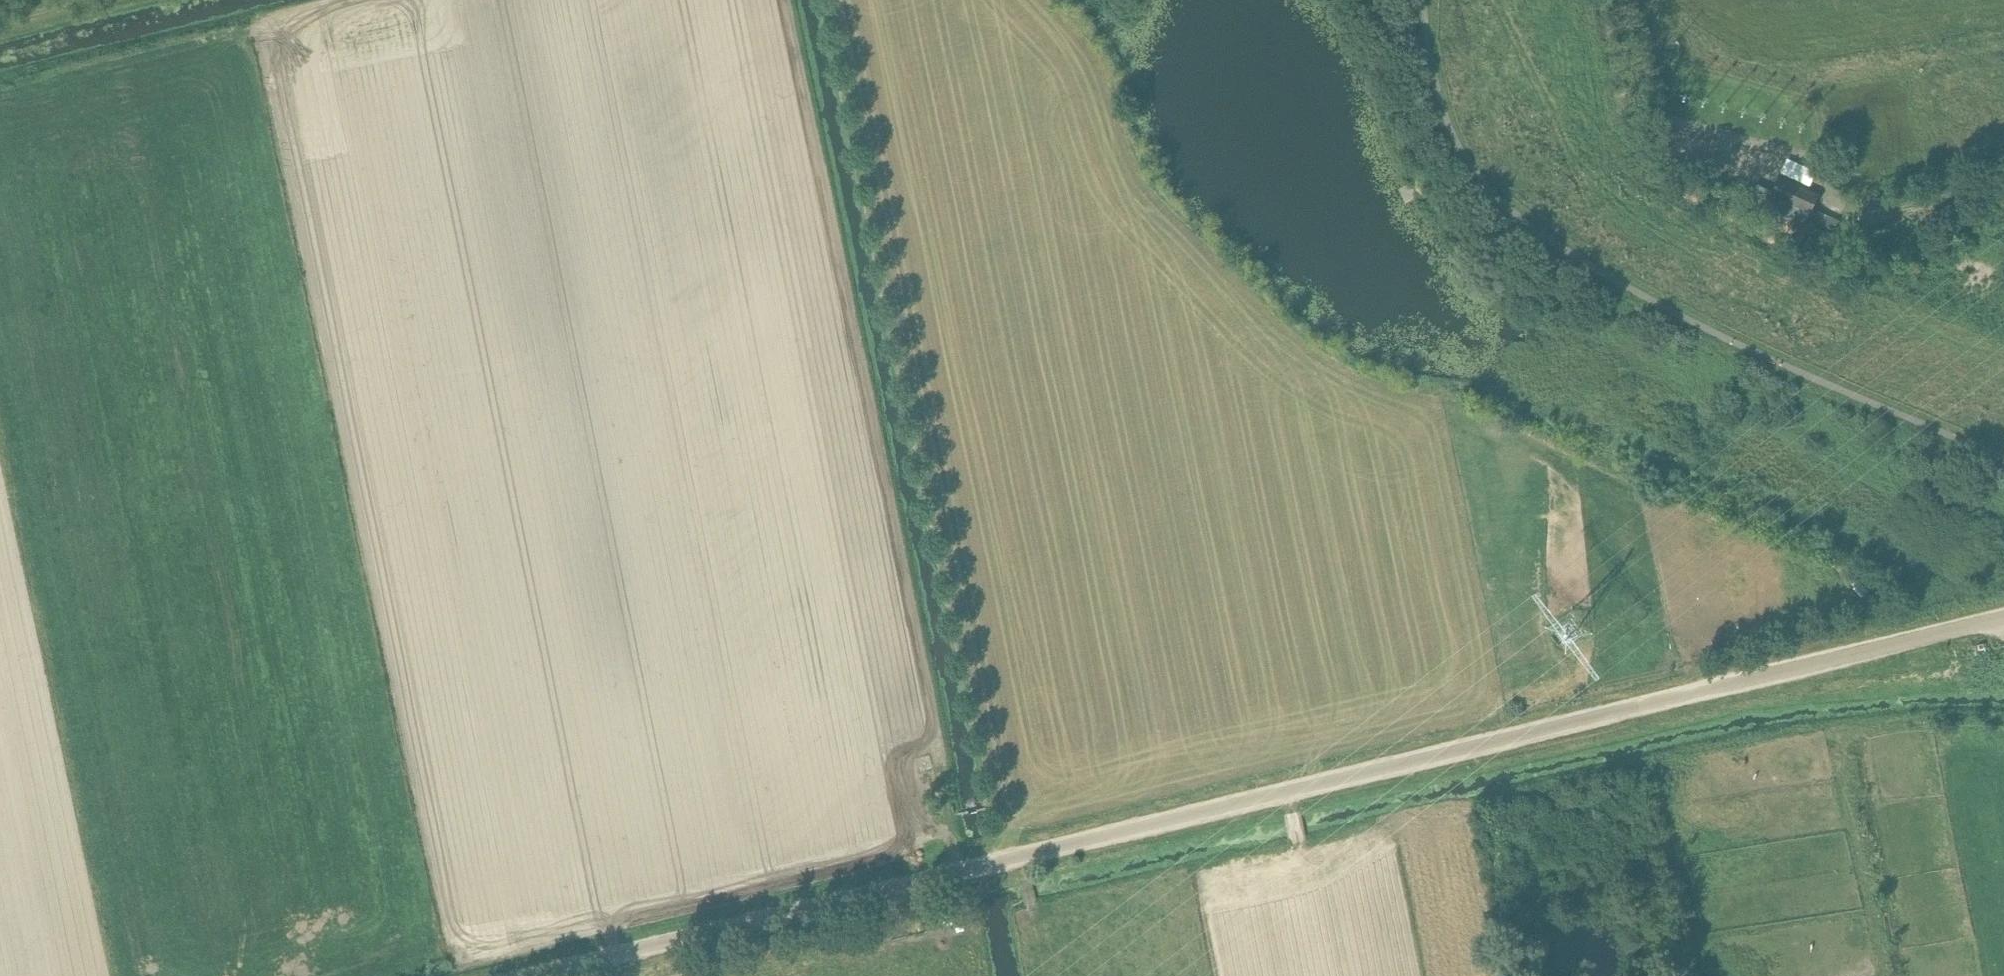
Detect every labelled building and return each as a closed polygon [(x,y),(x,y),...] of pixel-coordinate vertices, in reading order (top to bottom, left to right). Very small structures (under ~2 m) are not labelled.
[(1781,171),(1811,184),(1818,170),(1788,156),(1781,171)] [(1819,194),(1779,176),(1772,191),(1757,183),(1749,200),(1805,226),(1819,194)]
